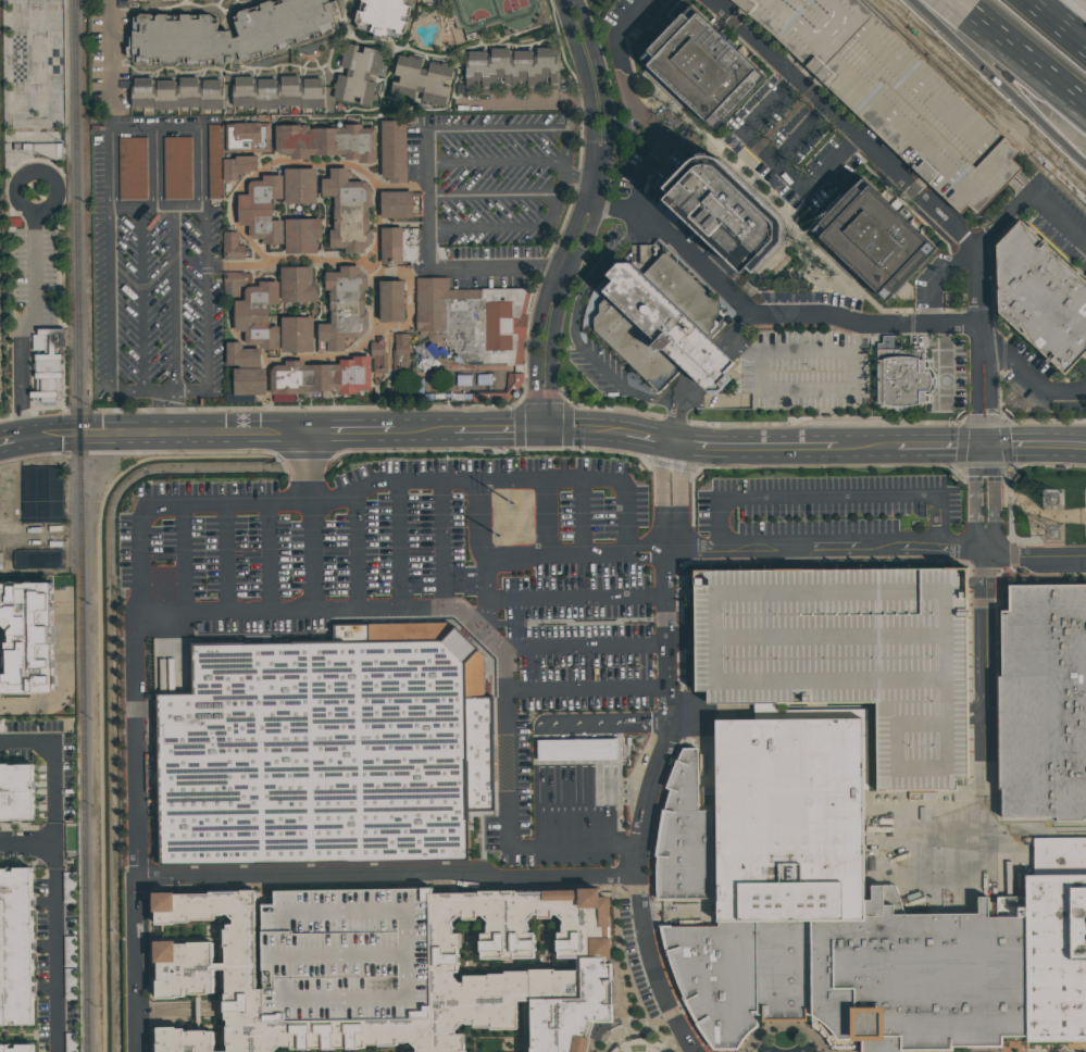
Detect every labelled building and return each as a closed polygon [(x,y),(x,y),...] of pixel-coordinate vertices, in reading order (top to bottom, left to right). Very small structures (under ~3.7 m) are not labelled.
[(236,16),(287,0),(332,0),(344,36),(251,65),(223,67),(135,68),(135,17),(222,16),(222,33),(240,30),(236,16)] [(358,27),(364,0),(420,0),(410,41),(358,27)] [(810,74),(724,0),(859,0),(1019,154),(1011,163),(1021,172),(977,220),(969,211),(962,218),(810,74)] [(686,15),(695,24),(701,16),(760,74),(753,80),(760,86),(716,132),(687,102),(681,109),(642,72),(648,65),(642,61),(686,15)] [(349,43),(390,53),(378,109),(336,99),(349,43)] [(469,52),(561,51),(561,90),(469,91),(469,52)] [(458,70),(448,110),(395,96),(404,57),(458,70)] [(239,79),(328,78),(328,111),(239,112),(239,79)] [(134,80),(226,80),(226,112),(134,112),(134,80)] [(383,122),(408,122),(409,184),(384,185),(383,122)] [(273,125),(274,154),(227,154),(227,126),(273,125)] [(210,126),(225,126),(226,199),(211,199),(210,126)] [(378,126),(378,156),(279,159),(279,127),(378,126)] [(117,140),(147,139),(148,202),(118,202),(117,140)] [(163,140),(192,139),(194,202),(164,203),(163,140)] [(226,161),(239,161),(239,158),(261,158),(261,174),(241,174),(241,181),(226,181),(226,161)] [(287,171),(320,170),(320,204),(288,205),(287,171)] [(351,179),(358,179),(358,184),(375,183),(376,230),(376,249),(369,249),(369,255),(348,255),(348,249),(333,250),(332,231),(337,231),(337,199),(324,199),(324,180),(333,180),(333,171),(351,170),(351,179)] [(775,265),(748,292),(741,286),(736,292),(653,213),(659,208),(654,203),(682,176),(683,175),(684,175),(684,174),(685,174),(686,173),(687,173),(687,172),(688,172),(689,172),(689,171),(690,171),(691,171),(692,171),(694,171),(695,170),(696,170),(697,170),(698,170),(699,170),(700,170),(701,170),(702,171),(703,171),(704,171),(706,171),(707,172),(708,172),(709,172),(709,173),(710,173),(711,174),(712,174),(712,175),(713,175),(714,176),(775,234),(775,235),(776,236),(776,237),(777,237),(777,238),(777,239),(778,239),(778,240),(778,241),(778,242),(779,243),(779,245),(779,246),(779,247),(779,248),(779,249),(779,250),(779,251),(779,252),(779,253),(779,254),(779,255),(779,256),(778,256),(778,258),(778,259),(777,260),(777,261),(777,262),(776,262),(776,263),(775,264),(775,265)] [(266,240),(252,240),(251,228),(242,228),(241,197),(251,196),(251,183),(265,183),(265,177),(286,177),(286,201),(276,201),(277,221),(286,221),(286,246),(266,247),(266,240)] [(933,256),(882,310),(808,237),(859,185),(933,256)] [(382,193),(425,192),(425,221),(383,221),(382,193)] [(321,241),(321,255),(289,255),(288,221),(326,220),(326,241),(321,241)] [(1018,224),(1085,290),(1085,345),(1057,376),(994,315),(993,250),(1018,224)] [(383,229),(423,228),(424,270),(384,271),(383,229)] [(241,248),(248,247),(248,261),(227,262),(226,234),(240,234),(241,248)] [(607,274),(617,263),(631,262),(735,362),(734,363),(725,373),(731,378),(731,380),(721,390),(707,391),(681,365),(677,368),(675,368),(670,374),(662,374),(657,379),(645,380),(592,330),(592,318),(598,312),(598,304),(603,300),(602,291),(613,280),(607,274)] [(670,298),(678,288),(690,298),(681,308),(695,320),(710,304),(687,283),(690,280),(681,272),(676,279),(670,274),(668,275),(655,263),(644,275),(670,298)] [(285,304),(285,268),(315,267),(315,284),(321,284),(322,303),(285,304)] [(349,353),(330,353),(330,343),(323,343),(322,325),(334,325),(334,293),(328,293),(328,275),(344,275),(344,268),(363,268),(363,274),(371,274),(372,333),(364,340),(349,340),(349,353)] [(227,274),(254,273),(254,288),(242,289),(242,299),(227,299),(227,274)] [(450,291),(528,290),(522,363),(422,364),(420,280),(449,279),(450,291)] [(382,281),(408,280),(409,323),(383,324),(382,281)] [(284,351),(266,352),(266,347),(249,347),(249,331),(239,331),(238,302),(248,302),(248,290),(262,290),(262,284),(283,283),(283,306),(272,306),(273,329),(283,328),(284,351)] [(285,318),(317,318),(317,355),(286,355),(285,318)] [(34,327),(62,327),(62,358),(60,360),(60,400),(55,400),(55,402),(42,402),(42,400),(37,400),(37,360),(34,360),(34,327)] [(264,351),(264,370),(244,370),(244,366),(230,367),(230,334),(245,333),(246,351),(264,351)] [(396,336),(411,336),(411,375),(396,375),(396,336)] [(896,338),(897,350),(920,350),(920,363),(923,363),(923,375),(926,376),(928,380),(929,385),(929,389),(928,392),(926,396),(922,396),(923,406),(918,406),(916,410),(912,411),(907,411),(900,411),(896,411),(889,411),(883,410),(883,406),(874,406),(873,338),(896,338)] [(375,339),(389,339),(389,375),(375,375),(375,339)] [(325,365),(374,364),(374,397),(326,398),(325,365)] [(274,367),(325,365),(326,398),(275,399),(274,367)] [(237,371),(270,370),(271,398),(238,399),(237,371)] [(23,523),(63,523),(62,467),(22,467),(23,523)] [(696,573),(696,694),(707,694),(707,705),(875,706),(875,789),(966,789),(968,574),(696,573)] [(55,693),(0,694),(0,583),(55,583),(55,693)] [(1010,586),(1085,586),(1085,819),(1000,819),(999,672),(1002,672),(1001,613),(1010,613),(1010,586)] [(198,647),(197,696),(160,697),(162,867),(470,862),(470,812),(495,812),(494,698),(486,698),(485,656),(457,629),(446,624),(336,625),(336,643),(198,647)] [(714,790),(701,790),(700,748),(684,749),(667,789),(674,792),(664,809),(657,857),(658,896),(657,903),(712,902),(713,926),(659,926),(667,959),(682,999),(713,1051),(738,1051),(757,1028),(759,1018),(809,1020),(809,1029),(833,1051),(860,1051),(903,1051),(902,1048),(952,1051),(1002,1051),(1004,1036),(1026,1037),(1031,1045),(1085,1044),(1085,842),(1033,842),(1035,871),(1024,871),(1023,897),(997,894),(998,904),(988,905),(987,896),(977,897),(976,912),(902,911),(897,886),(873,887),(873,900),(864,901),(865,721),(715,722),(714,790)] [(618,739),(537,739),(537,760),(618,761),(618,739)] [(34,821),(0,821),(0,761),(33,761),(34,821)] [(35,1026),(0,1026),(0,868),(34,867),(35,1026)] [(590,1024),(587,1051),(154,1051),(153,1022),(216,1020),(217,1048),(224,1048),(223,972),(216,972),(216,997),(154,998),(153,938),(215,936),(215,960),(223,960),(222,923),(152,924),(151,889),(257,887),(260,1016),(426,1013),(424,888),(609,885),(611,1017),(590,1024)]
